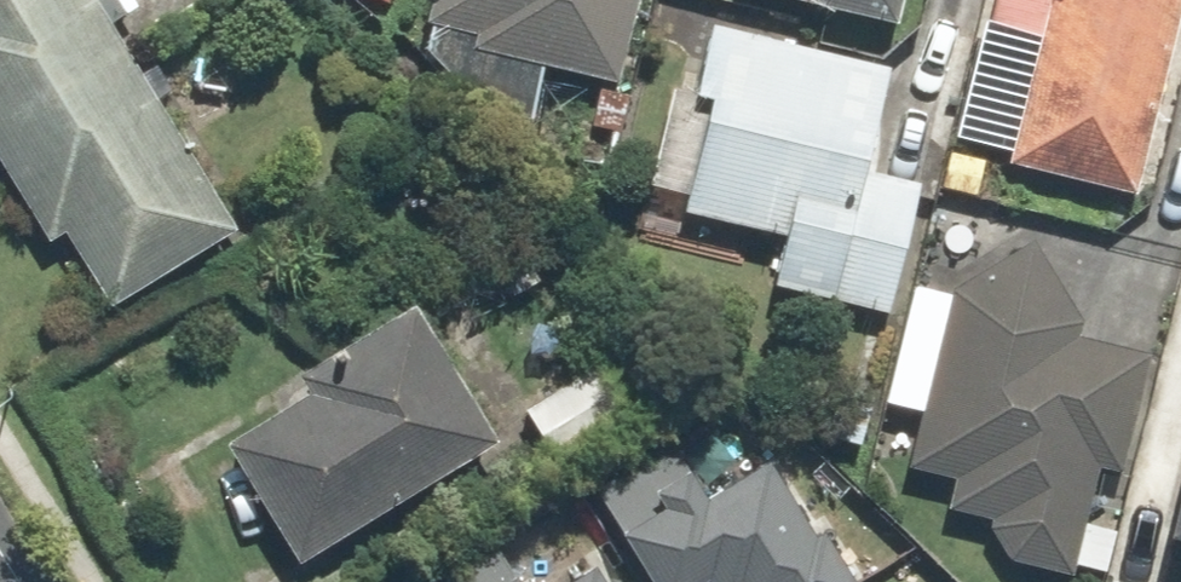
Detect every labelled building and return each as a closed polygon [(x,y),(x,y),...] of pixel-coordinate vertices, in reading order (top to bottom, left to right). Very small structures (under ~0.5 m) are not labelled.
[(96,0),(0,0),(0,137),(94,294),(225,216),(96,0)] [(512,45),(508,63),(612,89),(634,0),(436,0),(430,25),(512,45)] [(887,11),(889,0),(836,0),(887,11)] [(1016,167),(1136,195),(1180,3),(1180,0),(1056,0),(1016,167)] [(884,66),(716,29),(678,203),(810,231),(795,296),(885,318),(917,185),(861,171),(884,66)] [(953,477),(944,510),(990,522),(983,561),(1064,575),(1077,505),(1086,463),(1123,471),(1149,352),(1114,344),(1119,326),(1073,315),(1032,247),(962,289),(920,469),(953,477)] [(249,437),(318,549),(486,447),(417,335),(249,437)] [(600,366),(526,410),(557,461),(630,417),(600,366)] [(665,581),(679,581),(703,566),(713,581),(863,581),(881,571),(844,511),(829,521),(777,439),(726,471),(694,423),(601,482),(665,581)] [(1170,532),(1180,534),(1180,485),(1170,532)] [(591,542),(540,574),(509,526),(420,581),(617,581),(591,542)]
